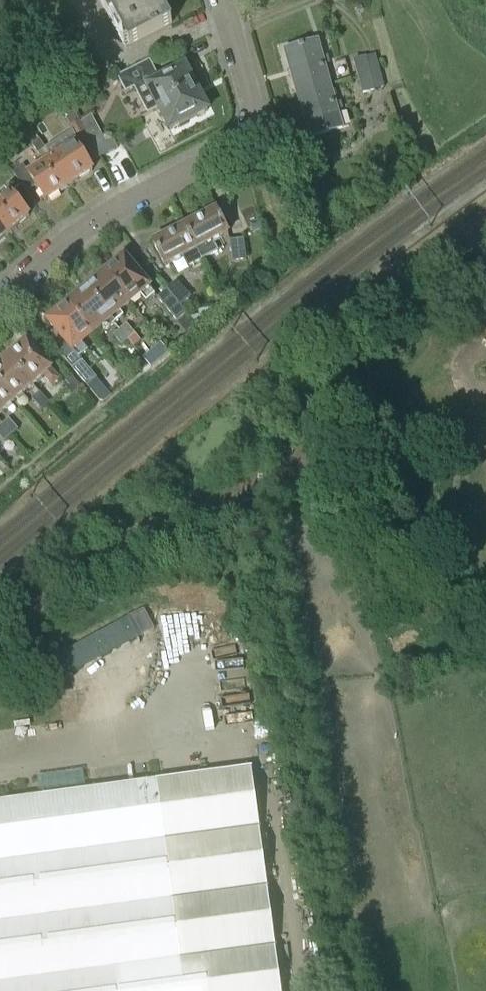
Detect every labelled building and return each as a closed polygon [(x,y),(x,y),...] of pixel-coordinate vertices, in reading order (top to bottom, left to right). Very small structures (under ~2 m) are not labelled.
[(110,11),(106,13),(110,20),(113,17),(130,48),(173,25),(160,0),(104,0),(110,11)] [(297,93),(329,84),(317,41),(285,50),(297,93)] [(369,73),(381,70),(376,55),(354,60),(358,76),(369,73)] [(143,80),(156,74),(149,61),(117,77),(126,93),(134,88),(145,83),(143,80)] [(145,83),(134,88),(147,114),(158,108),(196,88),(195,87),(197,83),(193,77),(190,75),(185,67),(159,80),(156,74),(143,80),(145,83)] [(381,70),(369,73),(358,76),(363,93),(385,87),(381,70)] [(342,129),(329,84),(297,93),(310,138),(342,129)] [(208,110),(196,88),(158,108),(170,130),(208,110)] [(80,146),(90,140),(91,140),(90,139),(82,123),(77,112),(65,119),(80,146)] [(82,123),(90,139),(101,134),(92,116),(82,123)] [(101,134),(90,139),(91,140),(90,140),(100,158),(118,149),(113,139),(106,142),(101,134)] [(38,154),(46,149),(45,148),(40,139),(32,144),(38,154)] [(52,159),(68,186),(93,171),(76,144),(52,159)] [(68,186),(52,159),(29,174),(23,166),(13,172),(26,193),(36,186),(46,201),(68,186)] [(0,199),(0,225),(8,234),(29,216),(9,191),(0,199)] [(184,227),(197,250),(229,234),(221,220),(223,219),(220,212),(218,213),(216,210),(184,227)] [(202,260),(197,250),(184,227),(152,243),(165,267),(183,258),(188,268),(202,260)] [(231,241),(233,261),(246,260),(243,239),(231,241)] [(124,258),(104,275),(129,304),(140,295),(146,303),(155,295),(124,258)] [(110,320),(129,304),(104,275),(103,276),(101,273),(93,281),(95,283),(85,291),(110,320)] [(177,282),(167,290),(181,306),(191,298),(177,282)] [(187,314),(181,306),(167,290),(157,298),(177,322),(187,314)] [(69,304),(66,307),(91,336),(110,320),(85,291),(78,297),(76,295),(67,302),(69,304)] [(59,354),(72,369),(87,386),(95,394),(101,389),(94,381),(96,379),(79,359),(88,351),(82,343),(91,336),(66,307),(48,322),(68,346),(59,354)] [(129,339),(135,334),(126,324),(121,329),(129,339)] [(129,339),(121,329),(113,335),(121,346),(129,339)] [(10,355),(8,357),(33,385),(43,376),(52,386),(60,379),(52,369),(27,340),(18,348),(16,347),(9,353),(10,355)] [(33,385),(8,357),(0,364),(0,385),(14,402),(33,385)] [(70,379),(63,384),(71,394),(78,388),(70,379)] [(14,402),(0,385),(0,414),(14,402)] [(39,393),(33,399),(41,408),(48,403),(39,393)] [(9,420),(2,426),(11,435),(17,430),(9,420)] [(11,435),(2,426),(0,427),(0,436),(4,441),(11,435)] [(251,767),(0,801),(0,990),(282,990),(251,767)]
